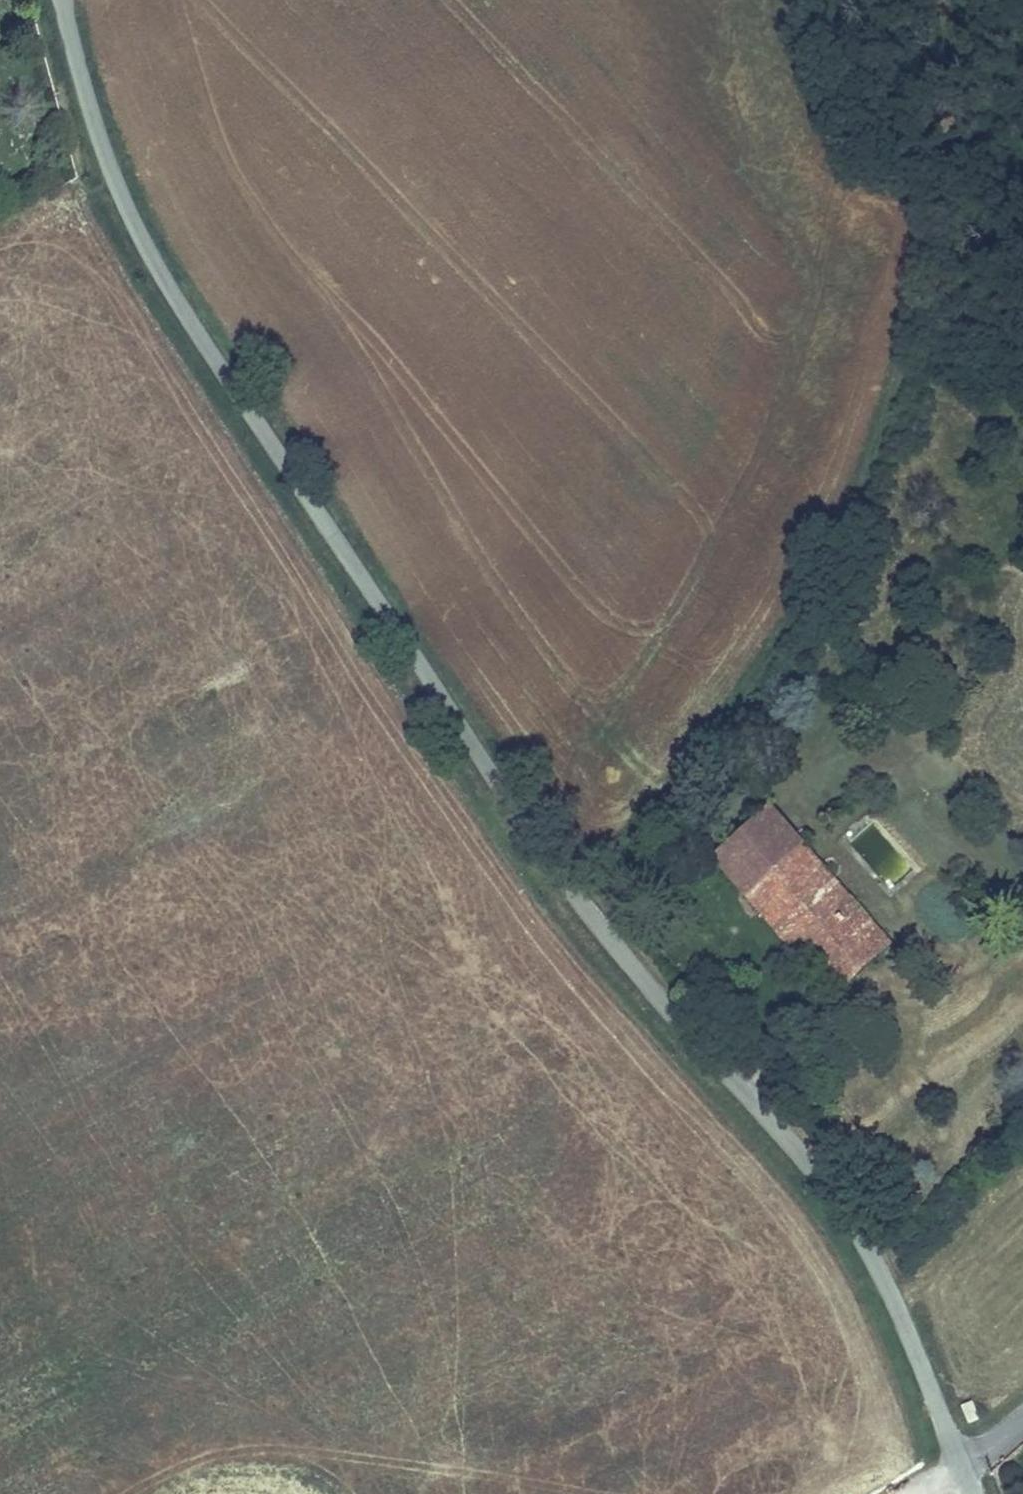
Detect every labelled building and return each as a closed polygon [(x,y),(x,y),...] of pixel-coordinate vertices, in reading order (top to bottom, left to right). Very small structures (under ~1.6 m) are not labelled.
[(806,838),(776,804),(718,858),(749,891),(806,838)] [(838,874),(806,838),(749,891),(800,947),(811,936),(837,965),(868,935),(887,956),(895,948),(881,933),(887,927),(868,905),(856,917),(826,885),(838,874)] [(868,905),(838,874),(826,885),(856,917),(868,905)] [(868,935),(837,965),(855,985),(887,956),(868,935)] [(960,1405),(967,1424),(980,1419),(973,1401),(960,1405)]
